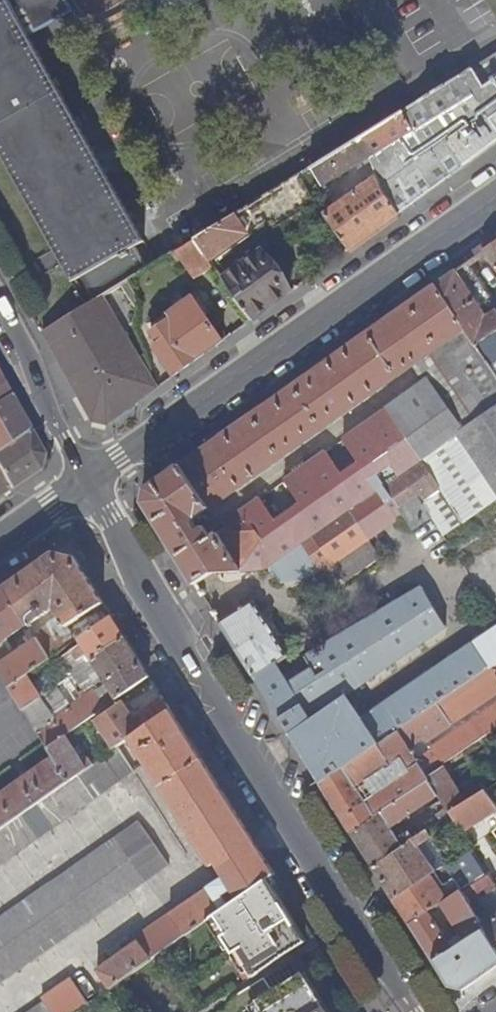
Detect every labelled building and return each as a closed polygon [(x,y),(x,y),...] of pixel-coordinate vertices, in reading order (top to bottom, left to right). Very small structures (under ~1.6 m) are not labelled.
[(94,301),(104,296),(121,285),(127,282),(148,269),(135,246),(144,241),(30,40),(75,14),(68,0),(0,0),(0,157),(71,282),(80,277),(94,301)] [(171,17),(178,14),(170,0),(161,0),(171,17)] [(493,80),(495,78),(495,71),(489,60),(474,69),(484,87),(415,130),(415,131),(414,132),(428,155),(446,141),(447,142),(486,113),(490,118),(495,114),(495,85),(493,80)] [(360,139),(371,158),(414,132),(415,131),(415,130),(484,87),(474,69),(360,139)] [(464,168),(495,145),(495,114),(490,118),(486,113),(447,142),(464,168)] [(398,208),(402,213),(464,168),(447,142),(446,141),(428,155),(414,132),(371,158),(379,176),(386,191),(398,208)] [(326,185),(371,158),(360,139),(301,175),(312,193),(326,185)] [(198,239),(214,263),(219,261),(233,252),(231,249),(270,221),(275,228),(318,203),(312,193),(301,175),(198,239)] [(325,215),(349,251),(372,235),(402,213),(398,208),(386,191),(379,176),(337,205),(325,215)] [(318,203),(325,215),(337,205),(326,185),(312,193),(318,203)] [(198,239),(179,250),(197,276),(216,265),(214,263),(198,239)] [(486,251),(495,265),(495,244),(486,251)] [(225,279),(253,320),(292,293),(264,252),(225,279)] [(436,285),(476,345),(495,331),(495,306),(467,263),(436,285)] [(121,285),(136,310),(142,306),(127,282),(121,285)] [(436,285),(148,487),(145,503),(170,541),(197,585),(212,574),(242,571),(272,564),(282,556),(294,575),(319,573),(324,570),(304,541),(350,509),(370,538),(452,482),(453,475),(434,450),(460,432),(495,486),(495,374),(476,345),(436,285)] [(60,322),(44,332),(94,421),(109,424),(159,388),(140,357),(104,296),(94,301),(60,322)] [(171,317),(199,359),(224,341),(195,300),(171,317)] [(162,357),(175,377),(199,359),(171,317),(152,330),(162,347),(167,354),(162,357)] [(476,345),(495,374),(495,331),(476,345)] [(160,357),(162,357),(167,354),(162,347),(156,349),(156,351),(160,357)] [(11,395),(0,376),(0,402),(11,395)] [(13,489),(41,469),(44,454),(11,395),(0,402),(0,467),(13,489)] [(13,489),(0,467),(0,497),(13,489)] [(304,541),(324,570),(370,538),(350,509),(304,541)] [(6,587),(29,624),(30,625),(50,612),(45,604),(51,600),(68,627),(105,604),(76,557),(54,553),(6,587)] [(29,624),(6,587),(0,592),(0,645),(29,624)] [(495,667),(495,666),(495,630),(364,719),(348,696),(447,629),(421,588),(304,658),(311,669),(290,683),(344,770),(381,744),(495,667)] [(275,709),(323,784),(344,770),(305,707),(290,683),(278,664),(290,656),(255,600),(221,622),(275,709)] [(70,677),(79,670),(93,661),(127,637),(113,615),(80,639),(83,644),(74,650),(74,651),(65,657),(68,662),(62,665),(70,677)] [(35,633),(38,638),(50,630),(48,625),(35,633)] [(38,638),(51,659),(70,646),(63,636),(57,639),(50,630),(38,638)] [(93,661),(106,681),(108,684),(99,690),(103,696),(112,690),(118,699),(152,676),(127,637),(93,661)] [(10,687),(28,675),(51,659),(38,638),(1,664),(0,663),(0,671),(10,687)] [(79,670),(93,692),(96,689),(106,681),(93,661),(79,670)] [(495,667),(381,744),(344,770),(323,784),(352,831),(447,768),(445,764),(495,730),(495,704),(433,747),(435,750),(432,752),(431,750),(419,757),(410,742),(425,733),(428,738),(453,721),(454,720),(495,694),(495,668),(495,667)] [(10,687),(0,671),(0,694),(10,687)] [(10,687),(25,710),(42,697),(28,675),(10,687)] [(58,687),(45,695),(50,703),(63,694),(58,687)] [(49,748),(67,735),(108,707),(96,689),(93,692),(39,731),(49,748)] [(25,710),(35,727),(54,713),(44,696),(42,697),(25,710)] [(108,736),(117,748),(131,738),(172,710),(164,697),(141,712),(146,720),(139,725),(124,702),(98,720),(106,732),(101,735),(104,739),(108,736)] [(100,989),(103,994),(107,991),(216,914),(268,878),(276,873),(172,710),(131,738),(211,867),(217,863),(225,876),(135,937),(138,941),(98,969),(108,984),(100,989)] [(70,781),(79,774),(95,764),(90,757),(84,760),(67,735),(49,748),(55,757),(70,781)] [(70,781),(55,757),(0,795),(0,830),(70,781)] [(402,760),(395,764),(398,768),(363,790),(367,797),(407,768),(402,760)] [(352,831),(375,866),(412,840),(409,834),(402,838),(396,829),(394,830),(392,827),(441,794),(442,796),(442,797),(450,809),(441,814),(444,819),(453,813),(452,812),(468,801),(461,789),(447,768),(352,831)] [(96,798),(79,774),(70,781),(0,830),(0,864),(96,798)] [(468,801),(487,789),(490,788),(482,776),(461,789),(468,801)] [(468,837),(474,833),(470,827),(495,810),(495,802),(487,789),(468,801),(452,812),(453,813),(468,837)] [(375,866),(396,899),(432,875),(438,872),(437,870),(421,845),(435,836),(430,828),(412,840),(375,866)] [(0,919),(0,984),(147,882),(117,837),(0,919)] [(465,870),(474,884),(491,873),(474,846),(457,857),(465,870)] [(457,875),(465,870),(457,857),(449,863),(457,875)] [(430,912),(411,924),(449,984),(465,988),(495,967),(495,916),(485,924),(476,909),(483,904),(478,897),(495,886),(495,879),(491,872),(491,873),(474,884),(469,887),(436,908),(439,913),(447,909),(466,939),(461,942),(453,930),(445,935),(430,912)] [(411,924),(430,912),(436,908),(469,887),(464,879),(459,883),(457,881),(442,891),(432,875),(396,899),(411,924)] [(276,892),(268,878),(216,914),(227,933),(224,934),(235,952),(238,950),(254,977),(284,955),(307,941),(282,902),(273,908),(267,898),(276,892)] [(282,902),(276,892),(267,898),(273,908),(282,902)] [(304,972),(274,991),(265,978),(250,987),(266,1011),(329,1011),(304,972)] [(32,1011),(77,1011),(89,1003),(71,978),(43,998),(46,1002),(32,1011)]
